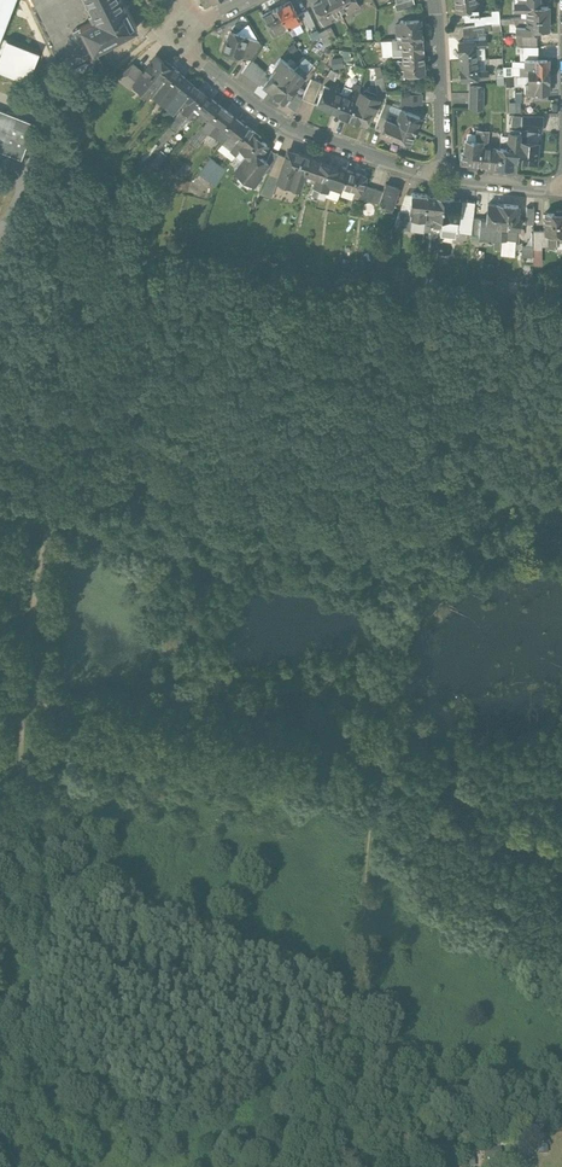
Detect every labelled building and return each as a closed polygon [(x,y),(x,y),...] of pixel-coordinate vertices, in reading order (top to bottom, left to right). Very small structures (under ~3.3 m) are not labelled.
[(12,0),(0,0),(0,31),(12,0)] [(91,10),(88,11),(93,19),(80,26),(92,50),(137,27),(125,3),(124,3),(122,0),(86,0),(91,10)] [(290,0),(277,7),(284,23),(288,21),(291,27),(300,22),(290,0)] [(321,1),(314,5),(324,24),(335,19),(332,13),(339,10),(334,0),(322,0),(321,1)] [(356,0),(334,0),(339,10),(345,7),(348,12),(359,6),(356,0)] [(395,3),(397,10),(415,5),(413,0),(405,0),(396,3),(395,3)] [(456,10),(464,9),(464,18),(478,17),(477,1),(474,2),(474,0),(455,0),(456,10)] [(527,3),(516,3),(515,9),(527,9),(527,17),(548,17),(548,7),(539,7),(539,0),(527,0),(527,3)] [(277,7),(262,14),(273,36),(283,31),(280,25),(284,23),(277,7)] [(548,17),(527,17),(527,26),(527,32),(539,32),(539,28),(548,28),(548,17)] [(420,19),(401,20),(401,23),(396,24),(396,31),(402,31),(402,38),(421,37),(420,19)] [(484,24),(462,27),(463,37),(485,35),(484,24)] [(92,50),(80,26),(73,30),(85,53),(92,50)] [(331,26),(319,32),(325,45),(337,39),(331,26)] [(251,38),(231,31),(228,39),(225,40),(222,49),(240,55),(242,49),(247,50),(251,38)] [(0,68),(28,79),(39,51),(0,36),(0,69),(0,68)] [(421,37),(402,38),(403,46),(403,54),(422,53),(421,37)] [(402,38),(387,38),(387,47),(403,46),(402,38)] [(474,40),(458,41),(460,60),(475,59),(475,58),(475,54),(474,46),(474,40)] [(105,46),(93,52),(96,57),(107,51),(105,46)] [(422,53),(403,54),(404,59),(398,59),(398,66),(403,66),(403,72),(423,71),(422,53)] [(142,71),(133,82),(133,83),(129,87),(143,99),(154,87),(162,77),(172,65),(165,59),(163,61),(155,54),(142,71)] [(266,71),(251,58),(242,72),(260,83),(262,82),(264,83),(269,77),(264,73),(266,71)] [(547,58),(524,58),(524,63),(527,63),(527,75),(547,75),(547,58)] [(475,59),(460,60),(461,79),(487,77),(487,71),(476,72),(475,66),(475,59)] [(284,60),(279,67),(283,71),(285,68),(288,70),(292,66),(284,60)] [(89,61),(64,75),(69,86),(95,72),(89,61)] [(142,71),(131,63),(115,76),(129,87),(133,83),(133,82),(142,71)] [(306,71),(298,64),(295,69),(303,75),(306,71)] [(179,71),(172,65),(162,77),(166,81),(175,88),(184,77),(178,72),(179,71)] [(279,67),(278,66),(269,77),(264,83),(275,92),(289,75),(283,71),(279,67)] [(382,74),(379,66),(372,66),(375,78),(372,78),(375,92),(385,89),(383,81),(382,77),(382,74)] [(289,75),(275,92),(274,93),(283,100),(288,94),(290,95),(296,87),(294,86),(303,75),(295,69),(290,76),(289,75)] [(547,92),(547,75),(527,75),(527,86),(524,86),(524,92),(547,92)] [(162,77),(154,87),(159,91),(165,84),(164,83),(166,81),(162,77)] [(198,88),(184,77),(175,88),(184,96),(189,99),(198,88)] [(321,83),(311,79),(302,98),(313,102),(321,83)] [(329,87),(324,85),(316,103),(334,110),(341,93),(336,91),(338,86),(331,83),(329,87)] [(421,84),(408,84),(408,93),(421,93),(421,84)] [(341,93),(334,110),(348,116),(355,98),(355,99),(359,89),(352,86),(351,88),(344,85),(341,93)] [(484,86),(469,86),(469,107),(483,108),(484,86)] [(212,99),(198,88),(189,99),(193,103),(203,110),(212,99)] [(378,96),(359,89),(355,99),(355,98),(348,116),(365,123),(369,114),(371,115),(377,101),(378,96)] [(296,93),(287,105),(295,111),(302,98),(296,93)] [(421,93),(408,93),(402,93),(401,103),(421,103),(421,93)] [(183,98),(182,97),(176,105),(181,109),(189,99),(184,96),(183,98)] [(189,99),(181,109),(186,113),(192,106),(191,105),(193,103),(189,99)] [(225,110),(212,99),(203,110),(212,118),(216,121),(225,110)] [(398,115),(382,108),(380,114),(384,116),(396,121),(398,115)] [(0,109),(0,148),(21,157),(35,123),(0,109)] [(420,116),(401,109),(398,115),(396,121),(415,129),(420,116)] [(239,121),(225,110),(216,121),(221,125),(219,127),(220,128),(217,132),(225,138),(239,121)] [(396,121),(384,116),(380,114),(374,127),(381,129),(383,123),(394,127),(396,121)] [(209,119),(200,131),(199,130),(189,143),(195,148),(200,141),(216,121),(212,118),(210,120),(209,119)] [(216,121),(200,141),(205,145),(213,135),(214,136),(217,132),(220,128),(219,127),(221,125),(216,121)] [(225,138),(224,140),(232,147),(230,148),(236,153),(240,147),(254,131),(246,125),(245,126),(239,121),(225,138)] [(415,129),(396,121),(394,127),(383,123),(381,129),(380,132),(390,136),(391,134),(409,141),(415,129)] [(508,148),(500,147),(498,165),(512,166),(512,159),(517,160),(519,140),(520,128),(515,128),(512,128),(512,133),(509,133),(508,148)] [(254,131),(240,147),(246,152),(239,162),(243,166),(247,169),(258,155),(267,144),(259,138),(261,136),(254,131)] [(487,138),(481,137),(481,140),(479,163),(498,165),(500,147),(486,146),(487,138)] [(476,140),(465,139),(464,151),(462,151),(461,161),(479,163),(481,140),(476,140)] [(524,140),(519,140),(517,160),(536,161),(537,141),(524,140)] [(311,157),(288,149),(285,156),(278,177),(277,180),(300,188),(306,172),(310,159),(311,159),(311,157)] [(270,150),(265,160),(267,161),(261,169),(268,172),(278,153),(270,150)] [(285,156),(278,153),(268,174),(278,177),(285,156)] [(258,155),(247,169),(243,166),(239,171),(253,183),(261,174),(258,172),(261,169),(267,161),(265,160),(258,155)] [(210,157),(197,173),(205,179),(217,163),(210,157)] [(311,159),(310,159),(306,172),(312,174),(311,177),(316,179),(316,178),(318,179),(318,176),(324,178),(329,163),(319,160),(319,162),(311,159)] [(184,161),(175,173),(181,177),(190,166),(184,161)] [(338,166),(329,163),(324,178),(329,180),(342,184),(346,171),(346,170),(338,168),(338,166)] [(365,175),(346,169),(346,170),(346,171),(342,184),(347,186),(354,188),(360,190),(362,183),(365,175)] [(318,179),(316,178),(316,179),(311,194),(318,196),(324,178),(318,176),(318,179)] [(324,178),(318,196),(324,198),(329,183),(328,182),(329,180),(324,178)] [(399,187),(385,182),(383,190),(378,204),(384,206),(383,209),(390,212),(399,187)] [(383,190),(362,183),(360,190),(358,195),(357,195),(357,196),(378,204),(383,190)] [(427,194),(412,192),(411,193),(410,202),(409,203),(408,210),(410,212),(410,217),(411,217),(424,218),(427,195),(427,194)] [(443,197),(427,195),(424,218),(424,219),(423,228),(427,228),(427,226),(429,226),(429,224),(440,225),(443,197)] [(459,199),(443,197),(440,225),(456,227),(459,199)] [(474,201),(466,200),(463,222),(471,224),(472,217),(473,214),(474,201)] [(497,204),(487,203),(486,218),(480,218),(478,233),(479,233),(494,235),(499,236),(501,224),(503,203),(497,202),(497,204)] [(518,205),(503,203),(501,224),(506,225),(519,226),(520,217),(517,217),(518,205)] [(408,210),(399,209),(393,225),(410,229),(411,217),(410,217),(410,212),(408,210)] [(555,211),(545,211),(545,231),(555,231),(561,231),(561,209),(555,209),(555,211)] [(480,218),(472,217),(470,232),(478,233),(480,218)] [(555,233),(555,231),(545,231),(545,243),(556,243),(556,233),(555,233)] [(478,233),(470,232),(469,241),(477,242),(479,233),(478,233)]
